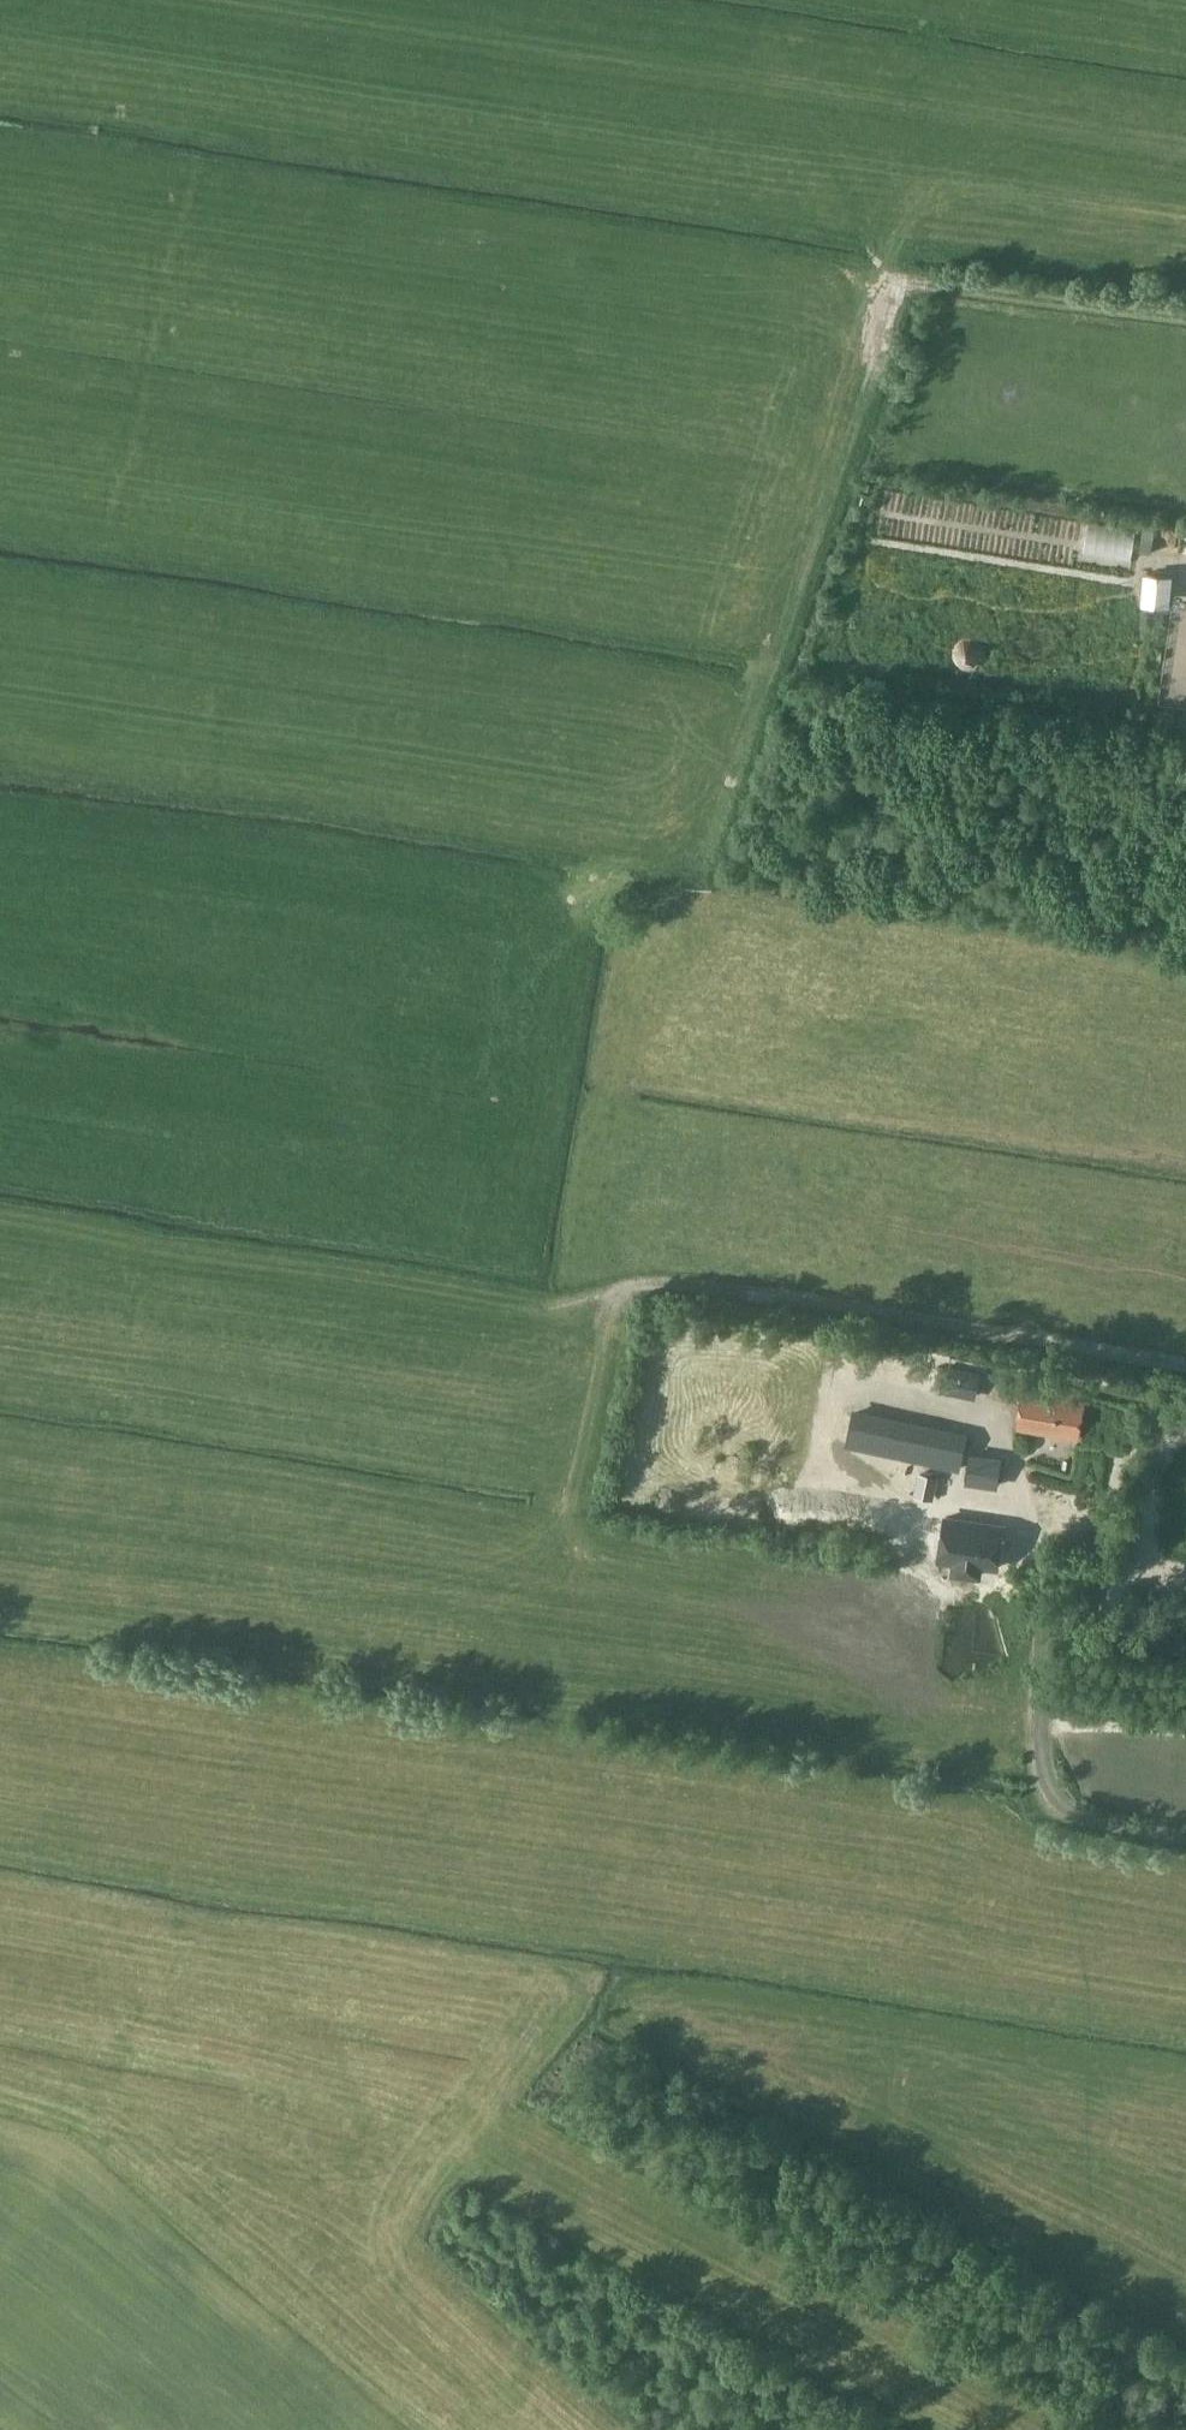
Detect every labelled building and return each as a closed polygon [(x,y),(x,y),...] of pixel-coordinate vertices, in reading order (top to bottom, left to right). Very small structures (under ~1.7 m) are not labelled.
[(1166,610),(1167,579),(1139,578),(1138,609),(1166,610)] [(942,1377),(940,1389),(961,1394),(964,1382),(966,1370),(945,1365),(942,1377)] [(1078,1440),(1084,1397),(1024,1386),(1017,1429),(1078,1440)] [(852,1411),(845,1446),(960,1471),(969,1436),(852,1411)] [(1003,1458),(970,1453),(966,1482),(998,1487),(1003,1458)] [(920,1475),(915,1496),(930,1500),(935,1478),(920,1475)] [(946,1518),(940,1560),(954,1562),(953,1572),(979,1576),(980,1566),(997,1568),(1003,1526),(946,1518)] [(1092,1529),(1078,1533),(1082,1547),(1096,1543),(1092,1529)]
